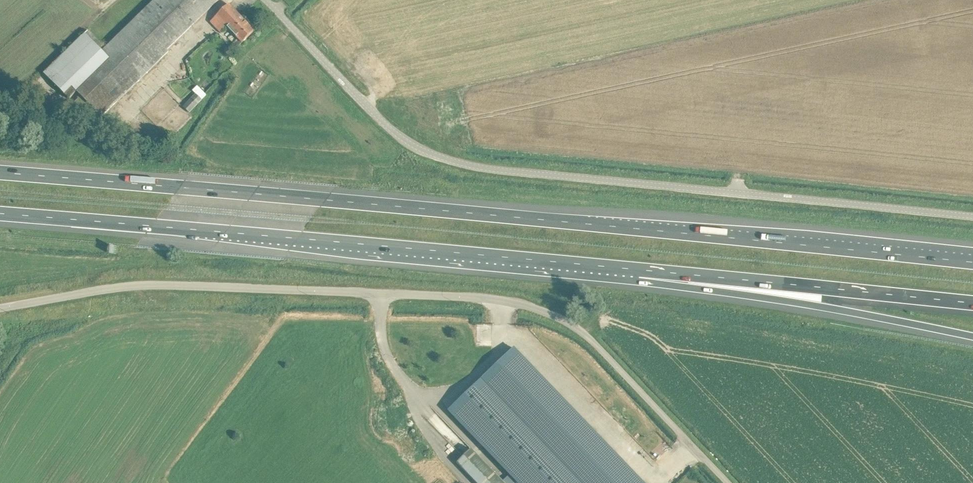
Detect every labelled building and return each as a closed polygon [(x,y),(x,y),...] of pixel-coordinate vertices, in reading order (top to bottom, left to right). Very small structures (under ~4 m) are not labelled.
[(151,3),(105,47),(88,30),(44,74),(69,99),(77,91),(78,93),(75,96),(78,99),(73,103),(82,112),(90,105),(101,117),(168,52),(166,51),(219,0),(154,0),(151,3)] [(254,31),(228,4),(210,22),(221,34),(226,29),(236,39),(223,52),(227,57),(254,31)] [(209,96),(214,92),(205,81),(200,86),(209,96)] [(152,108),(159,97),(153,93),(146,105),(152,108)] [(189,113),(202,100),(196,94),(183,107),(189,113)] [(514,348),(448,411),(518,482),(643,482),(514,348)] [(464,445),(471,438),(442,407),(435,414),(464,445)] [(457,463),(476,482),(504,482),(471,449),(457,463)]
